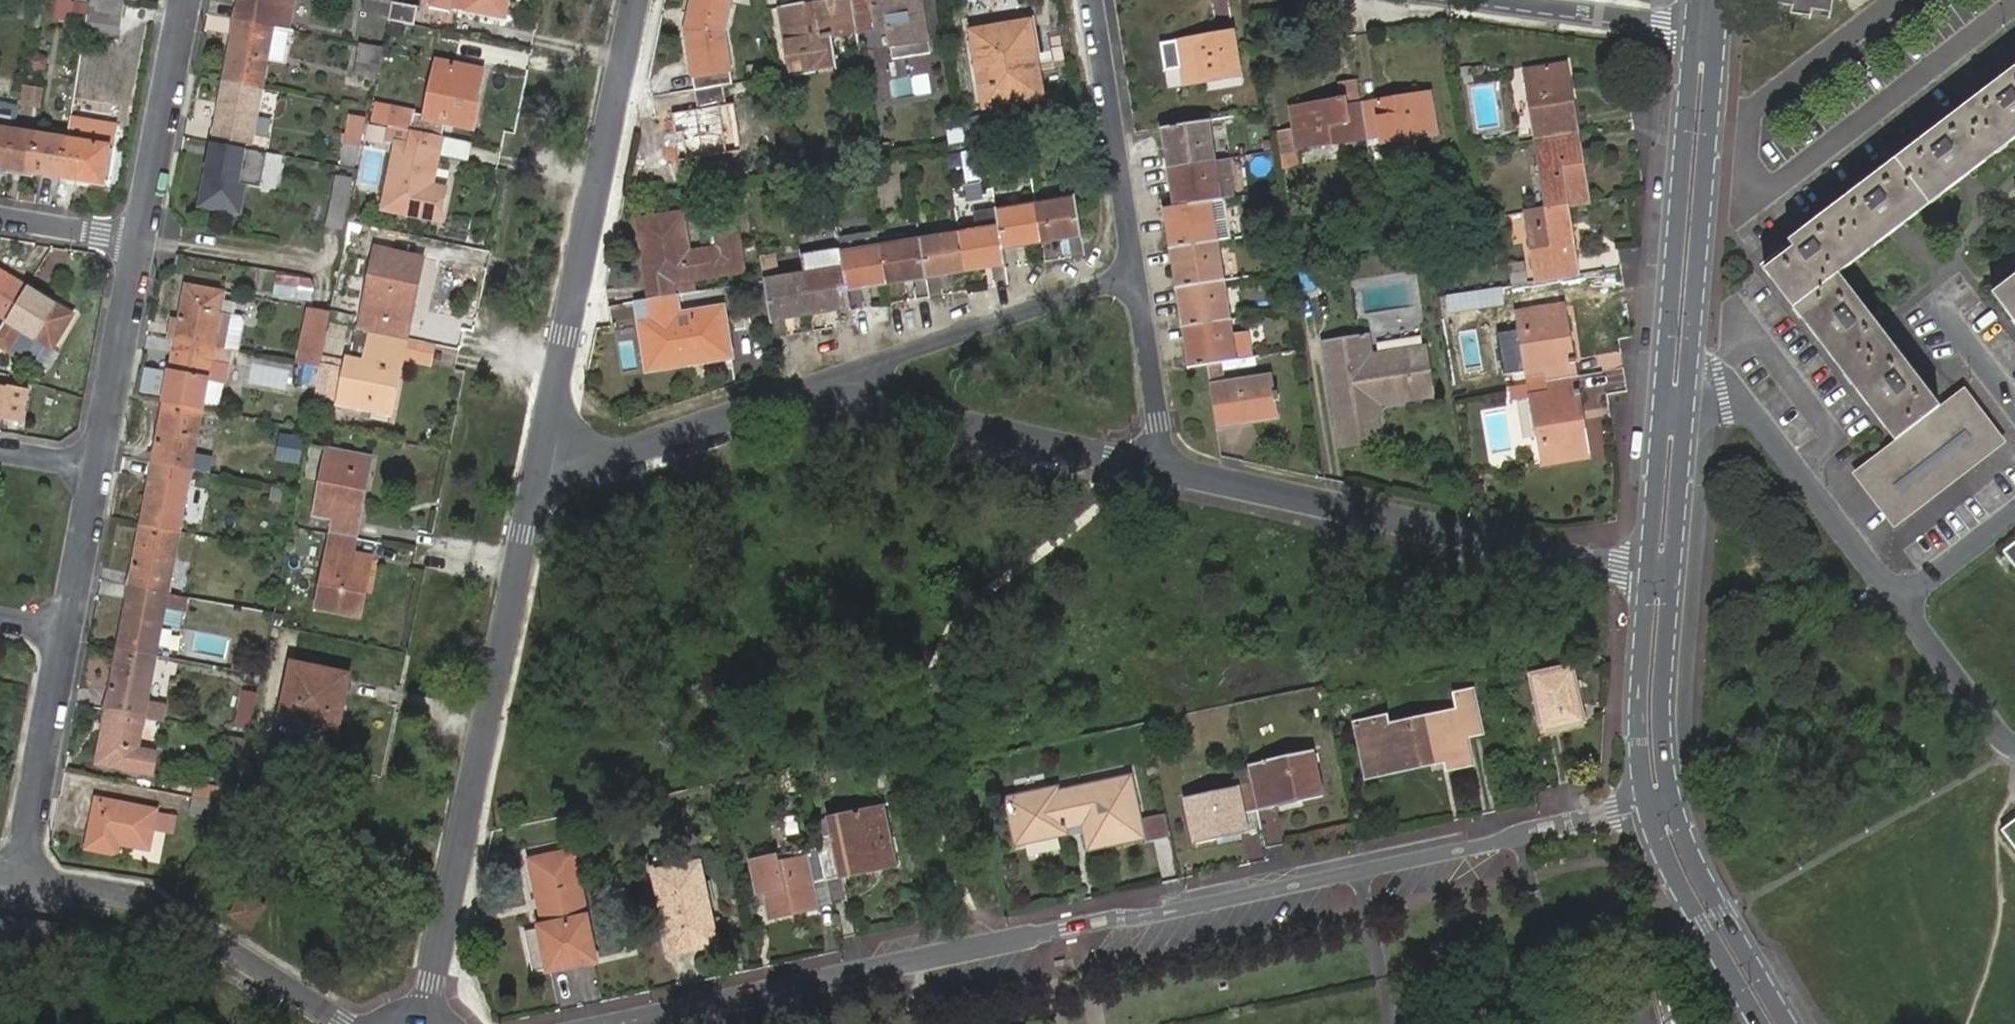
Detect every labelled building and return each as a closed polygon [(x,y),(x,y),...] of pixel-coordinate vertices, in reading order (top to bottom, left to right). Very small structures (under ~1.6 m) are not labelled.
[(120,0),(98,0),(95,16),(122,21),(126,1),(120,0)] [(281,0),(242,0),(241,5),(247,6),(244,23),(276,29),(281,0)] [(276,29),(271,53),(270,61),(286,63),(298,0),(281,0),(276,29)] [(435,8),(449,11),(450,6),(451,0),(436,0),(435,8)] [(450,6),(504,18),(508,0),(451,0),(450,6)] [(696,88),(726,83),(732,83),(723,32),(727,17),(721,16),(725,0),(691,0),(688,12),(692,14),(694,28),(685,29),(696,88)] [(727,17),(731,0),(725,0),(721,16),(727,17)] [(857,31),(852,0),(851,0),(835,2),(835,0),(828,0),(829,2),(806,6),(806,1),(782,5),(793,74),(817,70),(815,64),(837,61),(833,35),(857,31)] [(857,31),(889,26),(893,58),(932,53),(924,0),(852,0),(857,31)] [(1774,1),(1791,4),(1790,11),(1811,14),(1811,7),(1829,9),(1830,0),(1774,0),(1774,1)] [(238,21),(244,23),(247,6),(241,5),(238,21)] [(122,21),(95,16),(93,35),(119,39),(122,21)] [(241,42),(244,23),(238,21),(234,41),(241,42)] [(271,53),(276,29),(244,23),(241,42),(234,41),(227,83),(264,90),(270,61),(271,53)] [(973,32),(985,103),(1040,94),(1035,64),(1028,23),(978,31),(973,32)] [(1196,42),(1196,37),(1175,41),(1182,87),(1239,77),(1231,31),(1214,34),(1216,39),(1196,42)] [(1214,34),(1196,37),(1196,42),(1216,39),(1214,34)] [(377,80),(384,50),(360,45),(353,75),(377,80)] [(28,68),(42,71),(46,54),(32,50),(28,68)] [(1562,99),(1571,98),(1565,62),(1556,63),(1562,99)] [(1543,137),(1577,132),(1571,98),(1562,99),(1556,63),(1523,67),(1532,123),(1540,122),(1543,137)] [(397,112),(394,125),(412,129),(444,135),(452,137),(454,124),(466,126),(471,104),(478,105),(484,73),(441,64),(431,115),(412,111),(411,115),(397,112)] [(1758,263),(1894,441),(1938,408),(1836,275),(2014,142),(2014,68),(1758,263)] [(19,83),(14,117),(34,120),(39,86),(19,83)] [(253,152),(264,90),(227,83),(218,129),(224,130),(221,146),(253,152)] [(726,83),(696,88),(700,109),(674,113),(678,134),(687,133),(692,157),(730,151),(722,106),(730,104),(726,83)] [(1359,102),(1365,139),(1380,137),(1399,134),(1400,138),(1436,133),(1429,91),(1412,94),(1413,98),(1393,101),(1392,97),(1359,102)] [(1296,150),(1365,139),(1359,102),(1329,106),(1329,101),(1323,103),(1323,107),(1306,110),(1305,106),(1289,108),(1296,150)] [(471,104),(466,126),(473,127),(478,105),(471,104)] [(342,165),(358,168),(368,117),(352,115),(342,165)] [(1182,166),(1216,161),(1209,120),(1161,129),(1165,154),(1179,152),(1182,166)] [(1532,123),(1534,139),(1543,137),(1540,122),(1532,123)] [(412,129),(394,125),(392,138),(399,140),(387,196),(430,205),(434,184),(428,184),(432,166),(438,167),(444,135),(412,129)] [(0,128),(0,167),(10,169),(16,131),(0,128)] [(218,129),(215,145),(221,146),(224,130),(218,129)] [(1292,130),(1268,134),(1271,152),(1274,168),(1298,165),(1296,150),(1292,130)] [(66,139),(16,131),(10,169),(60,177),(66,139)] [(1582,163),(1577,132),(1543,137),(1545,153),(1537,154),(1545,209),(1567,205),(1580,204),(1572,165),(1582,163)] [(682,159),(692,157),(687,133),(678,134),(682,159)] [(1399,134),(1380,137),(1380,142),(1400,138),(1399,134)] [(1534,139),(1537,154),(1545,153),(1543,137),(1534,139)] [(112,148),(66,139),(60,177),(106,185),(112,148)] [(251,162),(253,152),(221,146),(215,145),(204,206),(242,212),(247,184),(262,187),(266,164),(251,162)] [(268,188),(274,157),(253,152),(251,162),(266,164),(262,187),(268,188)] [(1165,154),(1167,168),(1182,166),(1179,152),(1165,154)] [(1177,207),(1214,200),(1222,199),(1216,161),(1182,166),(1184,181),(1170,184),(1174,207),(1177,207)] [(1580,204),(1589,202),(1582,163),(1572,165),(1580,204)] [(428,184),(434,184),(438,167),(432,166),(428,184)] [(1167,168),(1170,184),(1184,181),(1182,166),(1167,168)] [(334,198),(349,201),(354,177),(338,175),(334,198)] [(1075,196),(1036,202),(1042,238),(1080,232),(1075,196)] [(334,198),(328,228),(343,230),(349,201),(334,198)] [(1183,247),(1221,240),(1214,200),(1177,207),(1179,223),(1167,225),(1171,250),(1183,247)] [(996,209),(998,225),(1002,244),(1042,238),(1036,202),(996,209)] [(1545,280),(1579,274),(1574,243),(1565,245),(1562,226),(1570,225),(1567,205),(1545,209),(1533,211),(1536,231),(1528,232),(1534,267),(1542,266),(1545,280)] [(1173,207),(1164,209),(1167,225),(1179,223),(1177,207),(1174,207),(1173,207)] [(650,300),(676,296),(674,281),(743,269),(737,231),(719,235),(721,246),(688,251),(680,211),(640,218),(651,282),(648,283),(650,300)] [(1533,211),(1525,212),(1528,232),(1536,231),(1533,211)] [(959,232),(964,268),(1005,262),(1005,261),(1003,254),(1002,244),(998,225),(959,232)] [(1565,245),(1574,243),(1570,225),(1562,226),(1565,245)] [(920,238),(926,275),(964,268),(959,232),(920,238)] [(1042,238),(1043,247),(1082,241),(1080,232),(1042,238)] [(887,281),(926,275),(920,238),(880,245),(887,281)] [(1003,254),(1043,247),(1042,238),(1002,244),(1003,254)] [(1189,287),(1227,281),(1221,240),(1183,247),(1186,262),(1173,264),(1177,288),(1189,287)] [(847,287),(887,281),(880,245),(841,251),(844,267),(847,287)] [(1171,250),(1173,264),(1186,262),(1183,247),(1171,250)] [(377,331),(409,338),(414,310),(425,259),(378,250),(365,312),(380,316),(377,331)] [(966,276),(1006,269),(1005,266),(1005,262),(964,268),(966,276)] [(1534,267),(1537,282),(1545,280),(1542,266),(1534,267)] [(850,304),(849,301),(849,298),(849,296),(847,287),(844,267),(804,274),(810,311),(850,304)] [(927,282),(966,276),(964,268),(926,275),(927,282)] [(27,290),(9,279),(12,277),(0,269),(0,315),(8,320),(27,290)] [(316,279),(282,272),(278,292),(311,299),(316,279)] [(810,311),(804,274),(766,280),(764,281),(764,283),(769,318),(810,311)] [(888,289),(927,282),(926,275),(887,281),(888,289)] [(27,290),(29,287),(12,277),(9,279),(27,290)] [(2014,322),(2014,278),(1994,294),(2014,322)] [(849,296),(888,289),(887,281),(847,287),(849,296)] [(1196,325),(1233,319),(1227,281),(1189,287),(1192,300),(1179,302),(1183,328),(1196,325)] [(186,319),(182,340),(225,349),(228,331),(219,330),(223,312),(227,293),(189,286),(182,318),(186,319)] [(29,287),(27,290),(8,320),(0,332),(0,343),(12,350),(24,330),(54,349),(74,315),(29,287)] [(1189,287),(1177,288),(1179,302),(1192,300),(1189,287)] [(682,325),(676,296),(650,300),(638,302),(650,366),(690,360),(688,350),(703,349),(704,359),(731,355),(724,307),(691,313),(692,324),(682,325)] [(852,312),(850,304),(810,311),(811,319),(852,312)] [(1547,382),(1578,377),(1574,357),(1569,359),(1565,331),(1569,330),(1565,305),(1514,313),(1519,336),(1524,370),(1525,372),(1545,368),(1547,382)] [(322,370),(333,314),(314,311),(302,366),(322,370)] [(811,319),(810,311),(769,318),(770,327),(811,319)] [(243,316),(223,312),(219,330),(228,331),(225,349),(235,351),(240,352),(246,321),(243,316)] [(365,312),(362,328),(374,331),(377,331),(380,316),(365,312)] [(1210,365),(1256,358),(1252,332),(1236,334),(1233,319),(1196,325),(1198,342),(1186,344),(1190,368),(1208,365),(1210,365)] [(1183,328),(1186,344),(1198,342),(1196,325),(1183,328)] [(1569,359),(1574,357),(1569,330),(1565,331),(1569,359)] [(405,354),(409,338),(377,331),(374,331),(367,363),(351,359),(343,397),(395,407),(402,370),(383,366),(384,361),(390,361),(392,351),(405,354)] [(1512,372),(1524,370),(1519,336),(1506,338),(1512,372)] [(1359,337),(1329,341),(1345,446),(1380,441),(1374,404),(1374,399),(1433,389),(1427,349),(1362,359),(1352,360),(1351,353),(1360,351),(1359,337)] [(167,401),(205,409),(213,365),(221,366),(225,349),(182,340),(179,359),(175,358),(167,401)] [(232,368),(235,351),(225,349),(221,366),(232,368)] [(383,366),(402,370),(405,354),(392,351),(390,361),(384,361),(383,366)] [(1362,359),(1360,351),(1351,353),(1352,360),(1362,359)] [(247,385),(288,388),(289,367),(249,364),(247,385)] [(318,391),(322,370),(302,366),(298,387),(318,391)] [(1212,388),(1218,425),(1245,422),(1244,415),(1279,410),(1278,400),(1280,399),(1279,391),(1276,391),(1274,377),(1212,388)] [(1580,394),(1578,377),(1547,382),(1549,395),(1529,398),(1540,464),(1591,454),(1585,419),(1579,420),(1575,395),(1580,394)] [(3,414),(2,416),(19,419),(24,390),(0,386),(0,413),(3,414)] [(1433,389),(1374,399),(1374,404),(1434,395),(1433,389)] [(1585,419),(1580,394),(1575,395),(1579,420),(1585,419)] [(194,470),(205,409),(167,401),(159,443),(164,444),(160,463),(194,470)] [(1961,407),(1868,477),(1895,513),(1988,443),(1961,407)] [(1244,415),(1245,422),(1280,417),(1279,410),(1244,415)] [(287,436),(283,457),(298,459),(302,438),(287,436)] [(335,518),(333,532),(358,538),(363,514),(359,512),(371,455),(335,447),(327,489),(322,487),(320,497),(325,498),(324,505),(319,503),(317,514),(335,518)] [(330,447),(322,487),(327,489),(335,447),(330,447)] [(359,512),(363,514),(374,456),(371,455),(359,512)] [(156,481),(160,463),(156,462),(152,480),(156,481)] [(182,532),(194,470),(160,463),(156,481),(152,480),(144,524),(182,532)] [(273,490),(272,499),(283,501),(284,492),(273,490)] [(170,594),(182,532),(144,524),(136,566),(140,568),(137,587),(170,594)] [(358,538),(333,532),(329,548),(335,549),(328,583),(322,582),(317,606),(363,615),(367,593),(362,592),(369,556),(355,553),(358,538)] [(2014,565),(2014,543),(2005,551),(2014,565)] [(362,592),(367,593),(375,557),(369,556),(362,592)] [(167,611),(170,594),(137,587),(133,606),(129,605),(121,648),(159,656),(160,650),(161,649),(166,621),(167,611)] [(170,594),(167,611),(188,615),(191,599),(170,594)] [(166,621),(161,649),(160,650),(173,653),(178,623),(166,621)] [(151,701),(159,656),(121,648),(109,711),(148,719),(151,701)] [(326,705),(333,671),(297,663),(284,722),(339,733),(344,710),(326,705)] [(1530,673),(1539,715),(1579,706),(1570,664),(1530,673)] [(351,674),(333,671),(326,705),(344,710),(351,674)] [(250,730),(258,692),(244,689),(236,727),(250,730)] [(1459,710),(1423,719),(1433,762),(1449,759),(1450,767),(1473,762),(1467,735),(1482,731),(1473,690),(1456,694),(1459,710)] [(167,704),(151,701),(148,719),(163,722),(167,704)] [(1579,706),(1539,715),(1542,728),(1582,719),(1579,706)] [(158,751),(163,722),(148,719),(109,711),(100,764),(156,775),(160,752),(158,751)] [(1433,762),(1423,719),(1388,727),(1386,719),(1364,724),(1376,776),(1433,762)] [(1367,778),(1376,776),(1364,724),(1354,726),(1367,778)] [(232,739),(228,756),(243,759),(246,742),(232,739)] [(1252,782),(1259,810),(1274,807),(1274,802),(1301,796),(1302,801),(1324,796),(1314,750),(1264,760),(1265,762),(1268,779),(1252,782)] [(1265,762),(1249,766),(1252,782),(1268,779),(1265,762)] [(1132,776),(1068,789),(1077,828),(1083,827),(1088,851),(1146,839),(1140,817),(1132,776)] [(1244,814),(1259,810),(1252,782),(1187,796),(1195,837),(1216,833),(1217,839),(1248,832),(1244,814)] [(237,808),(240,793),(197,784),(193,799),(237,808)] [(1077,828),(1068,789),(1059,791),(1058,787),(1006,798),(1011,822),(1021,820),(1026,843),(1068,835),(1067,830),(1077,828)] [(1274,802),(1274,807),(1302,801),(1301,796),(1274,802)] [(99,799),(91,839),(152,851),(155,830),(159,810),(99,799)] [(234,820),(237,808),(193,799),(191,811),(234,820)] [(837,832),(823,836),(825,844),(832,878),(878,869),(876,863),(895,859),(882,804),(851,811),(852,815),(835,818),(837,832)] [(1170,836),(1165,812),(1140,817),(1146,839),(1146,841),(1170,836)] [(2004,821),(2014,838),(2014,814),(2004,821)] [(1026,843),(1021,820),(1011,822),(1016,845),(1026,843)] [(155,830),(152,851),(163,852),(166,833),(155,830)] [(1196,843),(1217,839),(1216,833),(1195,837),(1196,843)] [(819,881),(832,878),(825,844),(808,848),(810,856),(783,862),(782,854),(758,859),(765,893),(773,892),(775,901),(778,915),(824,905),(819,881)] [(810,856),(808,848),(782,854),(783,862),(810,856)] [(537,862),(553,927),(531,932),(540,973),(600,958),(576,853),(537,862)] [(876,863),(878,869),(896,865),(895,859),(876,863)] [(660,871),(678,952),(722,942),(704,861),(660,871)] [(767,902),(775,901),(773,892),(765,893),(767,902)] [(1665,977),(1590,996),(1596,1023),(1676,1023),(1665,977)]
